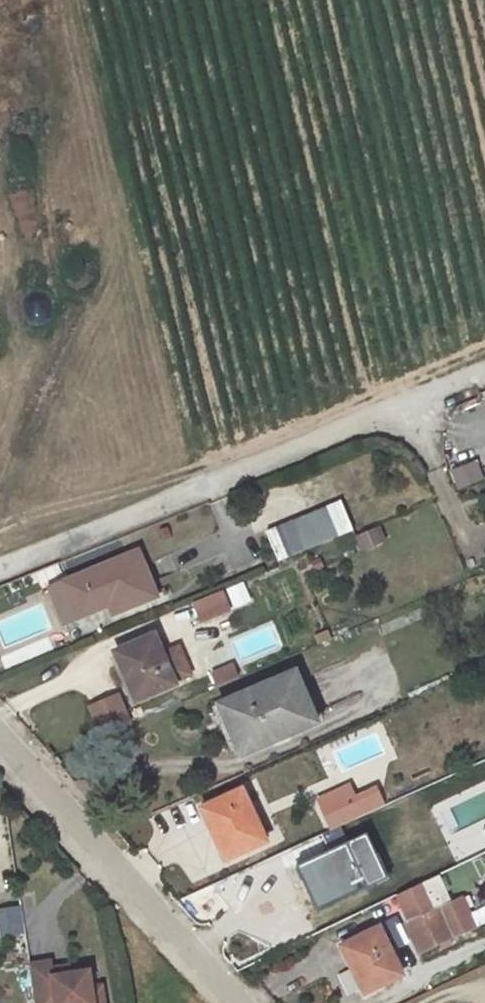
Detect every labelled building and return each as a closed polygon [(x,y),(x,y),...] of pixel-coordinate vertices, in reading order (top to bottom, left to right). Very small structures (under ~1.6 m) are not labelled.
[(484,479),(476,458),(449,469),(459,491),(484,479)] [(337,493),(260,524),(272,556),(349,525),(337,493)] [(374,518),(348,529),(354,545),(381,535),(374,518)] [(142,544),(66,575),(81,612),(113,599),(118,611),(162,593),(142,544)] [(244,582),(192,599),(199,620),(251,603),(244,582)] [(154,624),(119,638),(138,685),(173,670),(154,624)] [(233,661),(210,670),(216,685),(239,677),(233,661)] [(306,662),(220,698),(230,720),(239,717),(246,735),(255,731),(260,741),(328,712),(306,662)] [(118,690),(86,705),(100,735),(132,721),(118,690)] [(386,804),(376,782),(356,792),(351,781),(314,797),(329,829),(386,804)] [(238,791),(201,807),(224,857),(260,841),(238,791)] [(339,843),(295,864),(312,900),(356,880),(339,843)] [(468,867),(444,877),(450,892),(474,882),(468,867)] [(406,885),(384,895),(397,922),(393,924),(407,952),(462,926),(452,905),(431,915),(427,907),(419,911),(406,885)] [(427,907),(431,915),(452,905),(448,897),(427,907)] [(478,924),(484,921),(484,904),(472,909),(478,924)] [(0,909),(0,936),(24,933),(21,906),(0,909)] [(367,928),(332,945),(352,984),(386,967),(367,928)] [(33,1002),(103,1002),(99,984),(90,986),(87,969),(67,973),(51,976),(49,968),(48,961),(26,965),(33,1002)] [(67,973),(66,965),(49,968),(51,976),(67,973)]
